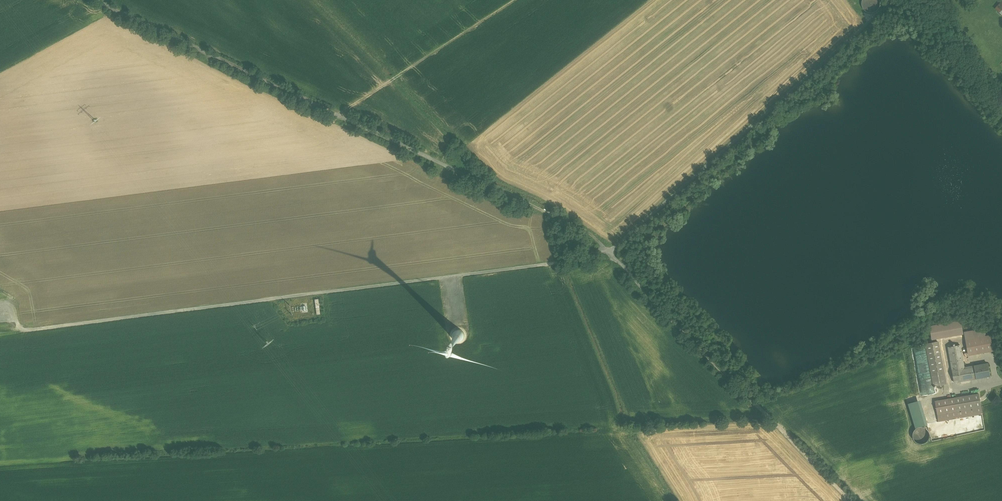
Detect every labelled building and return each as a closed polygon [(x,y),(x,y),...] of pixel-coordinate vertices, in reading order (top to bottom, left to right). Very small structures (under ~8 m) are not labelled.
[(960,321),(930,326),(933,339),(963,334),(960,321)] [(990,336),(966,340),(969,355),(993,350),(990,336)] [(938,342),(926,344),(934,386),(946,383),(938,342)] [(960,345),(949,347),(953,370),(952,370),(954,382),(976,378),(974,366),(964,368),(960,345)] [(988,364),(974,366),(976,378),(990,376),(988,364)] [(979,394),(936,401),(939,421),(982,414),(979,394)] [(918,402),(908,405),(915,430),(925,427),(918,402)] [(929,441),(930,437),(929,434),(927,431),(924,430),(921,429),(918,430),(915,432),(913,434),(913,438),(913,441),(915,444),(918,446),(921,446),(925,445),(927,443),(929,441)] [(829,439),(820,444),(823,449),(822,450),(825,457),(830,454),(830,455),(834,454),(834,455),(837,454),(829,439)]
